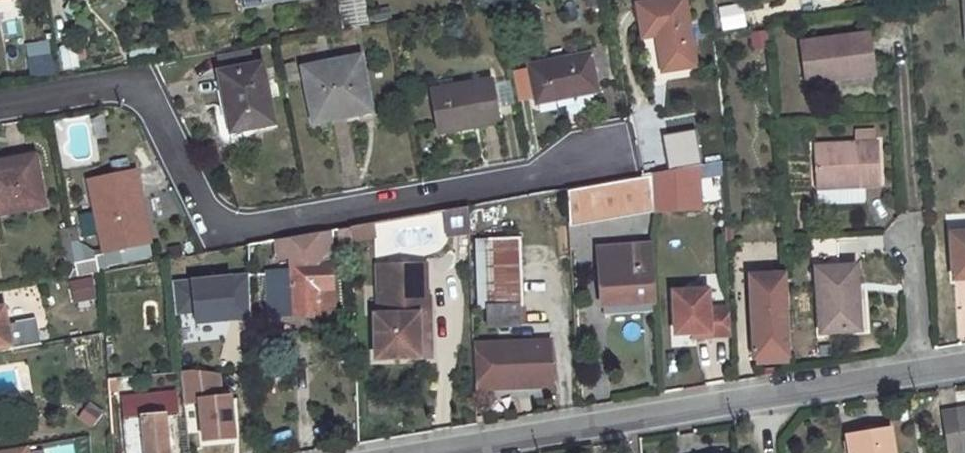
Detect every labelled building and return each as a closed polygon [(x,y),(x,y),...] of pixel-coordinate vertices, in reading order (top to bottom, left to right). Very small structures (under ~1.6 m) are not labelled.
[(344,27),(369,23),(366,0),(339,0),(344,27)] [(637,4),(643,38),(660,35),(662,42),(657,43),(661,72),(695,66),(684,0),(663,0),(637,4)] [(717,6),(719,30),(744,28),(742,4),(717,6)] [(869,34),(800,42),(805,84),(874,75),(869,34)] [(568,98),(567,95),(597,90),(597,87),(614,83),(606,43),(588,46),(590,54),(529,66),(537,104),(568,98)] [(248,52),(219,57),(222,73),(219,73),(231,134),(272,125),(260,65),(251,67),(248,52)] [(53,56),(33,59),(36,79),(56,75),(53,56)] [(359,57),(302,68),(311,116),(352,108),(352,111),(370,106),(359,57)] [(490,80),(431,91),(439,132),(498,122),(490,80)] [(510,115),(506,82),(496,83),(500,116),(510,115)] [(877,142),(815,146),(818,204),(846,203),(845,188),(864,187),(879,186),(877,142)] [(678,169),(680,211),(724,210),(721,161),(678,169)] [(45,206),(36,163),(0,169),(0,213),(45,206)] [(567,216),(654,209),(654,212),(680,211),(678,169),(566,189),(567,216)] [(146,258),(143,243),(149,242),(140,199),(131,201),(128,189),(138,187),(134,172),(88,182),(103,251),(94,253),(70,239),(78,276),(99,273),(98,271),(107,269),(106,266),(146,258)] [(864,187),(845,188),(846,203),(865,202),(864,187)] [(469,207),(447,210),(450,234),(470,230),(469,207)] [(372,224),(351,227),(351,240),(374,236),(372,224)] [(952,234),(954,273),(964,272),(964,233),(952,234)] [(521,326),(521,306),(523,306),(520,237),(489,238),(491,306),(487,307),(488,327),(521,326)] [(489,238),(477,239),(479,307),(487,307),(491,306),(489,238)] [(650,246),(597,249),(601,302),(654,299),(650,246)] [(331,254),(292,255),(292,265),(331,264),(331,254)] [(385,277),(429,269),(428,260),(384,265),(385,277)] [(331,264),(292,265),(292,270),(268,271),(269,315),(318,314),(318,312),(331,312),(333,309),(331,264)] [(857,266),(816,268),(820,334),(861,331),(857,266)] [(429,269),(385,277),(390,314),(383,315),(388,357),(431,352),(426,311),(437,310),(435,292),(432,292),(429,269)] [(748,291),(787,289),(786,273),(747,276),(748,291)] [(194,314),(194,324),(249,321),(247,276),(172,279),(174,315),(194,314)] [(67,282),(72,304),(96,299),(92,277),(67,282)] [(955,284),(958,335),(964,335),(964,283),(955,284)] [(791,357),(789,328),(787,289),(748,291),(752,337),(753,359),(791,357)] [(708,290),(674,292),(676,335),(715,332),(715,336),(732,335),(730,308),(710,309),(708,290)] [(11,346),(11,350),(40,345),(36,320),(7,324),(4,307),(0,308),(0,348),(11,346)] [(442,352),(437,310),(426,311),(431,352),(442,352)] [(540,341),(474,344),(475,382),(507,381),(507,388),(541,386),(540,341)] [(540,341),(541,386),(551,386),(550,341),(540,341)] [(197,404),(199,444),(237,442),(235,395),(223,395),(221,371),(181,373),(183,405),(197,404)] [(475,382),(475,389),(507,388),(507,381),(475,382)] [(165,415),(177,414),(175,392),(122,396),(127,452),(168,452),(165,415)] [(92,428),(101,410),(86,402),(76,420),(92,428)] [(943,412),(950,452),(964,452),(964,408),(943,412)] [(847,434),(850,452),(894,452),(889,427),(847,434)] [(73,445),(31,450),(31,452),(74,452),(73,445)]
